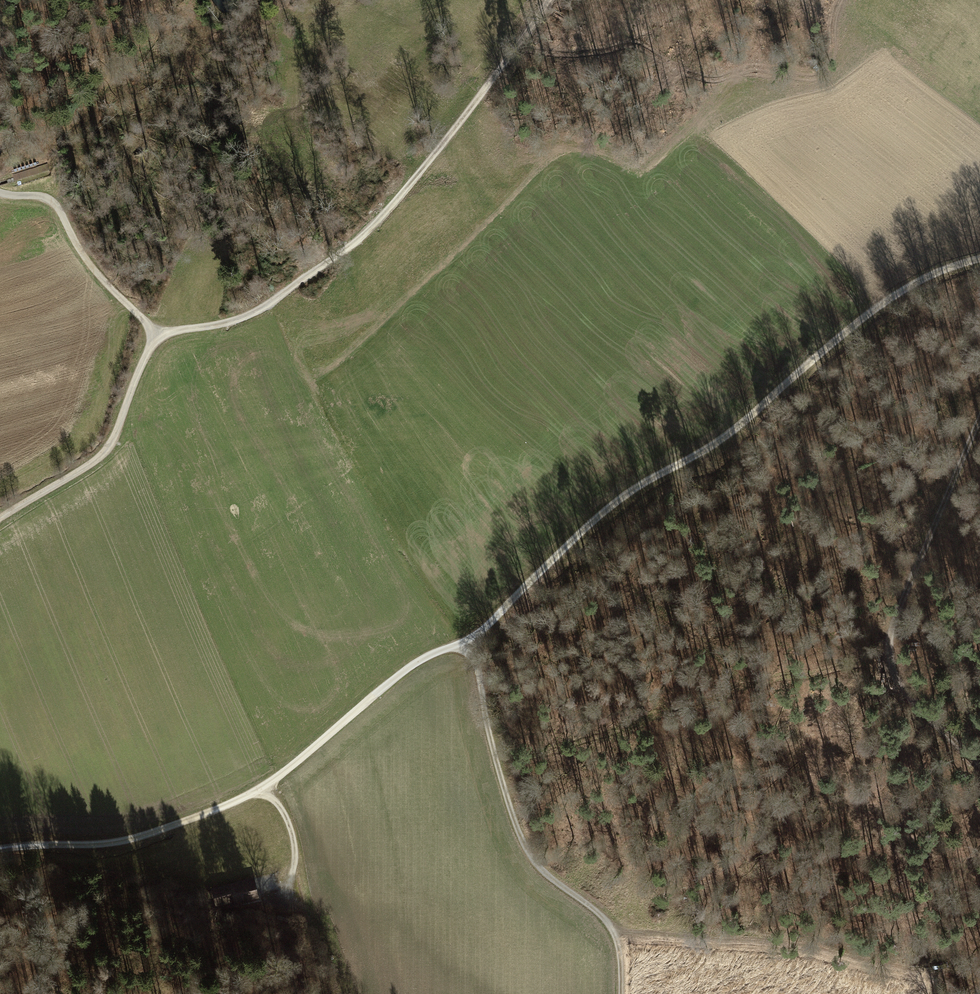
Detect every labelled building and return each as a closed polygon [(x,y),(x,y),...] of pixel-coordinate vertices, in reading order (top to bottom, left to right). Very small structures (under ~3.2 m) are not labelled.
[(15,178),(40,174),(39,166),(14,169),(15,178)]
